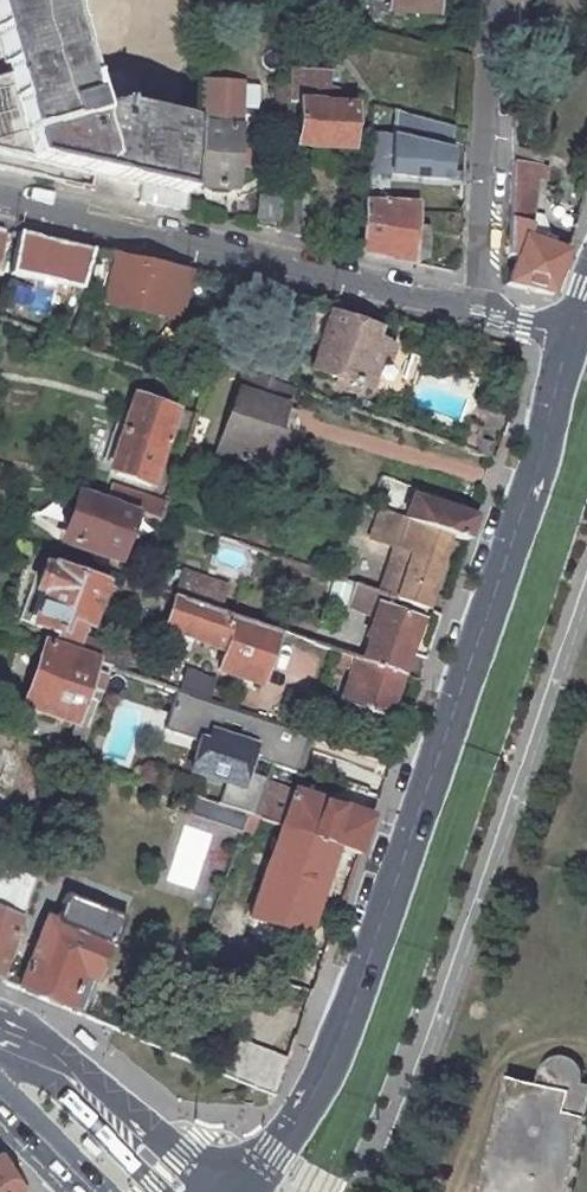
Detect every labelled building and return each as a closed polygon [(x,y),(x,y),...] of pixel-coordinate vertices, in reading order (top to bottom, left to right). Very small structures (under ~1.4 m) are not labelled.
[(5,73),(28,158),(141,185),(186,195),(187,183),(191,123),(168,118),(147,113),(122,107),(94,112),(85,76),(64,0),(0,0),(0,53),(5,73)] [(388,9),(410,10),(410,2),(436,4),(436,0),(389,0),(388,9)] [(28,158),(5,73),(0,75),(0,152),(28,158)] [(206,111),(209,82),(195,81),(193,110),(206,111)] [(205,123),(191,122),(191,123),(187,183),(234,186),(238,126),(232,125),(234,107),(240,107),(242,84),(209,82),(206,111),(205,123)] [(352,106),(298,102),(295,145),(348,149),(352,106)] [(448,178),(452,126),(371,105),(366,173),(448,178)] [(541,153),(513,149),(507,255),(515,256),(506,283),(551,293),(565,251),(526,238),(541,153)] [(186,195),(141,185),(141,199),(185,210),(186,195)] [(303,193),(280,191),(279,198),(277,230),(299,236),(303,193)] [(279,198),(255,195),(255,225),(277,230),(279,198)] [(385,204),(364,203),(360,250),(411,261),(415,204),(385,202),(385,204)] [(93,249),(18,232),(9,273),(80,288),(93,249)] [(190,271),(120,255),(109,304),(179,320),(190,271)] [(334,314),(315,370),(368,388),(384,343),(374,339),(377,329),(375,328),(379,315),(338,306),(335,314),(334,314)] [(290,376),(257,364),(254,374),(287,386),(290,376)] [(261,469),(289,387),(287,386),(254,374),(242,369),(213,454),(261,469)] [(136,411),(128,408),(119,433),(162,448),(175,410),(141,398),(136,411)] [(162,448),(119,433),(111,457),(119,460),(115,473),(149,485),(162,448)] [(164,501),(113,485),(106,500),(135,510),(158,517),(160,515),(164,501)] [(106,500),(85,493),(68,542),(118,561),(135,510),(106,500)] [(392,513),(450,532),(466,538),(474,516),(411,495),(407,507),(395,503),(387,501),(386,503),(384,510),(392,513)] [(450,532),(392,513),(384,537),(408,545),(399,573),(404,575),(399,587),(396,597),(424,607),(450,532)] [(52,569),(43,567),(36,589),(43,592),(32,623),(59,632),(64,617),(87,625),(99,592),(106,595),(109,587),(53,567),(52,569)] [(367,572),(351,567),(347,580),(355,583),(396,597),(399,587),(381,581),(383,575),(368,570),(367,572)] [(175,594),(220,610),(227,588),(180,572),(175,594)] [(377,615),(361,660),(401,673),(420,617),(424,607),(396,597),(355,583),(347,606),(369,614),(371,612),(377,615)] [(220,610),(175,594),(163,628),(225,649),(218,669),(259,684),(278,630),(220,610)] [(114,648),(87,639),(79,656),(107,667),(114,648)] [(79,656),(45,644),(24,705),(86,728),(107,667),(79,656)] [(401,673),(361,660),(345,654),(341,665),(357,671),(347,704),(387,717),(401,673)] [(188,669),(181,689),(207,698),(214,678),(188,669)] [(164,725),(196,735),(184,770),(226,784),(220,801),(253,812),(270,760),(295,768),(306,735),(175,692),(164,725)] [(82,740),(69,735),(63,753),(76,757),(82,740)] [(389,762),(341,746),(335,765),(367,777),(361,796),(355,793),(348,813),(291,794),(283,817),(260,810),(257,818),(280,826),(336,845),(358,853),(389,762)] [(245,815),(195,798),(190,813),(240,830),(245,815)] [(257,818),(245,815),(240,830),(252,834),(257,818)] [(336,845),(280,826),(241,936),(298,956),(319,896),(328,867),(336,845)] [(351,874),(328,867),(319,896),(341,903),(351,874)] [(50,922),(43,919),(17,987),(67,1008),(79,975),(92,980),(105,946),(110,948),(122,920),(62,895),(50,922)] [(0,912),(0,978),(18,920),(0,912)] [(79,975),(67,1008),(79,1013),(92,980),(79,975)] [(79,1028),(73,1036),(90,1050),(96,1042),(79,1028)] [(237,1037),(224,1074),(272,1092),(285,1055),(237,1037)] [(586,1113),(586,1081),(584,1080),(584,1077),(583,1071),(581,1065),(578,1061),(573,1058),(570,1056),(565,1055),(561,1055),(554,1056),(549,1059),(547,1061),(545,1063),(543,1065),(540,1072),(538,1081),(508,1075),(482,1191),(570,1191),(586,1113)] [(84,1138),(79,1142),(94,1157),(98,1152),(84,1138)] [(0,1163),(0,1191),(18,1191),(0,1163)]
